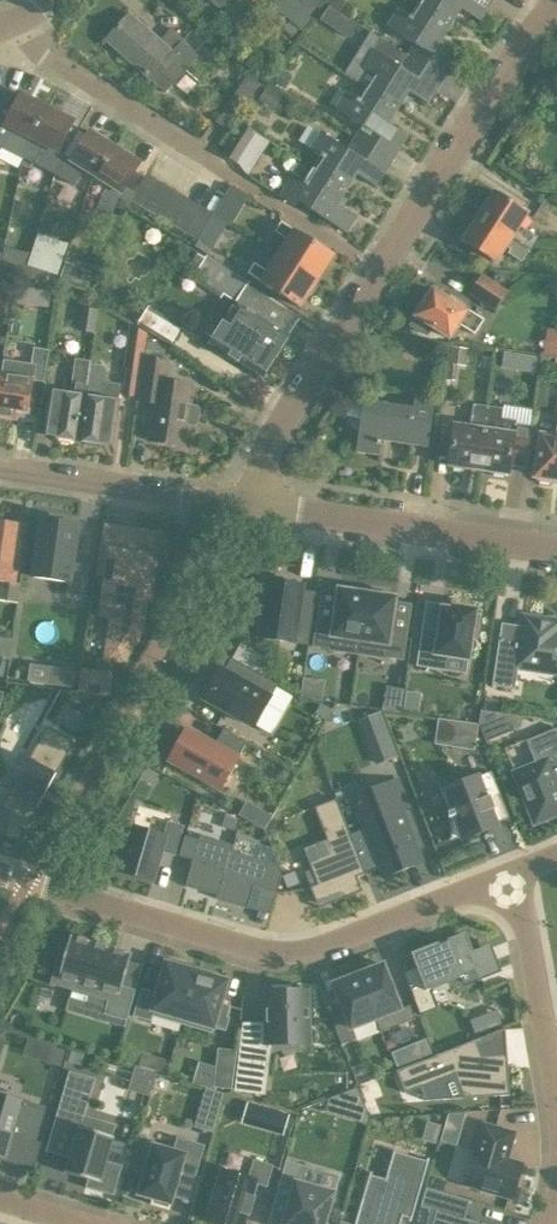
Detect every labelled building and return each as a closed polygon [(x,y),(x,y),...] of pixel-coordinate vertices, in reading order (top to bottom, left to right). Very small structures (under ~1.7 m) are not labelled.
[(271,4),(299,30),(322,6),(315,0),(275,0),(271,4)] [(417,4),(450,25),(461,9),(480,22),(494,0),(419,0),(417,4)] [(416,44),(408,56),(444,78),(460,53),(440,41),(450,25),(417,4),(409,16),(399,9),(388,26),(416,44)] [(170,28),(159,41),(128,15),(105,41),(151,83),(152,82),(165,94),(173,85),(199,56),(195,53),(204,43),(191,31),(184,40),(170,28)] [(372,74),(365,86),(398,107),(408,91),(428,104),(444,78),(408,56),(380,38),(373,50),(362,67),(372,74)] [(215,121),(229,131),(260,85),(246,76),(215,121)] [(363,127),(356,138),(391,161),(408,135),(388,122),(398,107),(365,86),(357,98),(346,91),(335,109),(363,127)] [(24,159),(27,149),(47,107),(20,94),(5,125),(16,131),(11,139),(0,137),(0,174),(3,174),(5,157),(9,158),(11,154),(21,160),(23,158),(24,159)] [(24,159),(55,175),(56,172),(65,156),(58,152),(74,121),(47,107),(27,149),(24,159)] [(241,123),(223,154),(237,162),(244,173),(249,176),(269,141),(255,132),(241,123)] [(84,170),(96,177),(114,147),(89,131),(71,159),(65,156),(56,172),(55,175),(73,185),(84,170)] [(320,156),(313,168),(346,189),(356,174),(375,186),(391,161),(356,138),(349,150),(321,132),(309,149),(320,156)] [(114,147),(96,177),(107,185),(95,210),(108,217),(121,193),(140,163),(114,147)] [(346,189),(313,168),(305,180),(294,173),(283,191),(346,231),(355,217),(336,205),(346,189)] [(131,202),(144,209),(160,182),(146,175),(131,202)] [(144,209),(157,217),(173,191),(160,182),(144,209)] [(213,215),(214,216),(227,224),(231,226),(249,196),(230,185),(227,192),(214,214),(213,215)] [(157,217),(171,225),(187,199),(173,191),(157,217)] [(495,193),(479,218),(529,250),(537,236),(524,228),(521,232),(516,229),(526,213),(495,193)] [(171,225),(183,233),(200,206),(187,199),(171,225)] [(183,233),(198,241),(214,216),(213,215),(214,214),(200,206),(183,233)] [(214,216),(198,241),(212,249),(227,224),(214,216)] [(529,250),(479,218),(463,243),(494,263),(505,246),(510,250),(507,254),(520,263),(529,250)] [(289,242),(279,258),(316,281),(318,277),(321,279),(325,272),(324,268),(332,255),(295,232),(280,222),(274,232),(289,242)] [(316,281),(279,258),(269,273),(254,263),(247,275),(262,285),(299,308),(308,294),(310,296),(316,287),(313,285),(316,281)] [(235,271),(215,259),(202,281),(237,301),(236,303),(209,344),(261,377),(287,336),(299,319),(246,286),(248,285),(232,276),(235,271)] [(29,264),(25,278),(54,288),(58,273),(29,264)] [(469,294),(496,312),(509,292),(482,274),(469,294)] [(52,304),(53,289),(31,288),(30,303),(52,304)] [(429,338),(435,329),(449,338),(458,325),(474,335),(484,320),(452,299),(450,302),(432,291),(409,325),(429,338)] [(81,305),(78,330),(94,332),(98,308),(81,305)] [(181,327),(148,307),(138,324),(170,344),(181,327)] [(125,378),(141,381),(148,335),(149,336),(149,333),(129,324),(123,368),(127,369),(125,378)] [(543,356),(556,357),(556,330),(546,329),(543,356)] [(148,335),(141,381),(143,381),(140,401),(155,403),(149,441),(183,446),(191,386),(165,382),(168,363),(146,359),(149,336),(148,335)] [(0,389),(0,415),(17,418),(18,410),(29,412),(30,407),(42,409),(52,344),(35,342),(32,365),(4,361),(3,374),(0,389)] [(448,363),(465,365),(467,349),(450,347),(448,363)] [(498,368),(517,371),(520,354),(501,352),(498,368)] [(70,395),(62,394),(52,392),(49,407),(47,424),(56,426),(54,437),(59,438),(62,442),(68,443),(72,440),(76,440),(82,397),(88,361),(75,359),(70,395)] [(80,441),(84,441),(88,446),(94,447),(99,444),(102,444),(103,434),(113,435),(116,418),(121,384),(109,383),(109,380),(105,379),(107,371),(103,366),(91,364),(87,397),(80,441)] [(356,451),(379,455),(381,440),(427,447),(434,402),(414,399),(413,410),(363,403),(356,451)] [(474,404),(470,429),(442,425),(439,448),(452,450),(449,465),(452,465),(453,468),(464,470),(466,467),(479,469),(488,407),(474,404)] [(526,469),(534,414),(488,407),(479,469),(492,471),(493,474),(504,476),(507,473),(508,473),(509,466),(526,469)] [(535,477),(537,478),(538,482),(549,484),(552,480),(556,480),(556,428),(556,437),(541,435),(535,477)] [(39,518),(30,578),(68,583),(66,594),(84,597),(89,566),(75,564),(80,524),(62,521),(62,517),(46,515),(45,519),(39,518)] [(14,584),(23,525),(0,522),(0,582),(14,584)] [(103,553),(100,574),(107,575),(104,591),(120,593),(118,612),(112,611),(108,644),(127,646),(128,647),(138,629),(140,616),(138,615),(141,596),(147,597),(150,576),(147,575),(149,561),(152,562),(155,537),(132,534),(129,557),(103,553)] [(267,578),(258,638),(308,645),(316,593),(304,591),(305,584),(267,578)] [(317,618),(312,647),(329,649),(329,651),(358,656),(368,589),(351,586),(350,591),(340,589),(335,620),(317,618)] [(368,589),(358,656),(386,660),(387,658),(403,661),(408,631),(391,629),(395,602),(396,597),(384,596),(385,591),(368,589)] [(422,627),(416,665),(434,668),(436,654),(468,658),(471,637),(476,638),(479,615),(475,614),(475,609),(453,605),(453,606),(452,608),(442,606),(438,629),(422,627)] [(492,686),(515,689),(518,669),(556,675),(556,619),(523,613),(521,626),(501,623),(492,686)] [(220,666),(200,701),(253,730),(255,727),(276,688),(278,686),(231,660),(226,669),(220,666)] [(50,667),(47,684),(71,687),(73,670),(50,667)] [(106,676),(85,673),(83,688),(106,692),(106,690),(104,690),(106,676)] [(438,742),(479,748),(483,722),(442,716),(438,742)] [(187,726),(167,762),(219,792),(247,743),(224,730),(217,743),(187,726)] [(2,806),(1,808),(3,808),(11,812),(4,837),(18,841),(36,808),(74,742),(47,727),(39,742),(38,742),(29,758),(20,754),(7,778),(15,783),(9,793),(5,801),(2,806)] [(514,772),(534,824),(556,815),(556,781),(554,774),(556,772),(556,728),(527,740),(536,763),(514,772)] [(391,741),(373,748),(379,764),(397,757),(391,741)] [(491,771),(444,790),(451,808),(447,810),(451,838),(449,839),(450,841),(462,836),(466,845),(485,838),(483,831),(499,825),(498,822),(488,798),(499,793),(491,771)] [(384,799),(357,810),(360,816),(384,877),(422,862),(401,809),(407,807),(397,780),(391,783),(380,787),(384,799)] [(332,853),(309,863),(312,869),(318,884),(311,886),(310,887),(316,903),(343,892),(345,898),(362,891),(357,877),(366,874),(336,798),(314,807),(327,839),(332,853)] [(260,810),(252,824),(265,831),(273,817),(260,810)] [(132,828),(119,871),(152,881),(161,850),(177,855),(185,826),(169,821),(164,838),(132,828)] [(185,837),(180,857),(194,861),(186,887),(217,896),(216,900),(217,901),(233,846),(201,837),(199,841),(185,837)] [(233,846),(217,901),(247,909),(253,887),(263,890),(276,894),(277,894),(282,875),(279,867),(232,853),(234,846),(233,846)] [(63,938),(50,984),(72,990),(107,1000),(105,1009),(106,1010),(105,1014),(118,1018),(116,1025),(125,1027),(136,990),(122,986),(107,982),(117,949),(70,935),(69,940),(63,938)] [(417,968),(403,973),(421,1016),(438,1009),(431,990),(462,977),(464,983),(496,970),(488,949),(472,955),(464,936),(439,946),(438,942),(411,953),(417,968)] [(141,989),(133,1017),(151,1023),(152,1017),(183,1026),(198,971),(185,968),(184,968),(166,963),(157,993),(141,989)] [(383,964),(358,974),(376,1018),(401,1009),(383,964)] [(198,971),(183,1026),(213,1034),(214,1029),(226,1032),(230,1018),(227,1017),(230,1007),(220,1004),(227,981),(209,975),(208,974),(198,971)] [(344,1013),(331,1018),(341,1045),(356,1039),(352,1028),(376,1018),(358,974),(333,983),(344,1013)] [(272,990),(264,990),(264,1023),(265,1047),(272,1047),(311,1046),(310,989),(292,989),(292,985),(272,985),(272,990)] [(473,1015),(476,1028),(505,1021),(502,1008),(473,1015)] [(422,1023),(407,1029),(412,1043),(427,1037),(422,1023)] [(64,1052),(65,1050),(28,1039),(23,1056),(36,1060),(60,1067),(64,1052)] [(475,1040),(396,1071),(398,1076),(405,1093),(420,1087),(454,1074),(464,1098),(510,1095),(507,1054),(482,1056),(475,1040)] [(173,1071),(176,1057),(143,1049),(133,1088),(155,1093),(161,1068),(173,1071)] [(219,1049),(214,1088),(232,1090),(237,1051),(219,1049)] [(240,1060),(236,1090),(261,1093),(265,1063),(240,1060)] [(57,1114),(54,1122),(79,1129),(71,1159),(67,1171),(65,1170),(64,1172),(88,1179),(85,1187),(113,1196),(122,1165),(105,1160),(116,1124),(84,1115),(95,1078),(69,1071),(57,1114)] [(326,1097),(334,1122),(369,1111),(361,1085),(326,1097)] [(213,1133),(224,1094),(206,1088),(194,1128),(213,1133)] [(6,1133),(36,1141),(46,1107),(8,1096),(7,1098),(0,1096),(0,1154),(6,1133)] [(251,1101),(248,1119),(291,1125),(293,1108),(251,1101)] [(506,1160),(513,1133),(484,1125),(477,1151),(474,1150),(464,1184),(512,1198),(522,1164),(506,1160)] [(152,1145),(138,1195),(152,1199),(150,1204),(169,1210),(172,1197),(179,1171),(195,1176),(204,1145),(176,1137),(172,1151),(152,1145)] [(355,1223),(401,1223),(403,1216),(412,1218),(429,1161),(394,1151),(386,1179),(370,1174),(355,1223)] [(206,1220),(211,1221),(210,1223),(243,1223),(246,1215),(249,1215),(254,1197),(253,1196),(257,1184),(266,1187),(273,1165),(253,1160),(248,1178),(221,1170),(216,1185),(214,1185),(208,1203),(211,1204),(206,1220)] [(271,1214),(284,1218),(283,1223),(325,1223),(335,1192),(297,1181),(302,1165),(286,1160),(271,1214)] [(420,1207),(429,1210),(437,1212),(434,1223),(484,1223),(465,1218),(470,1201),(426,1188),(420,1207)]
